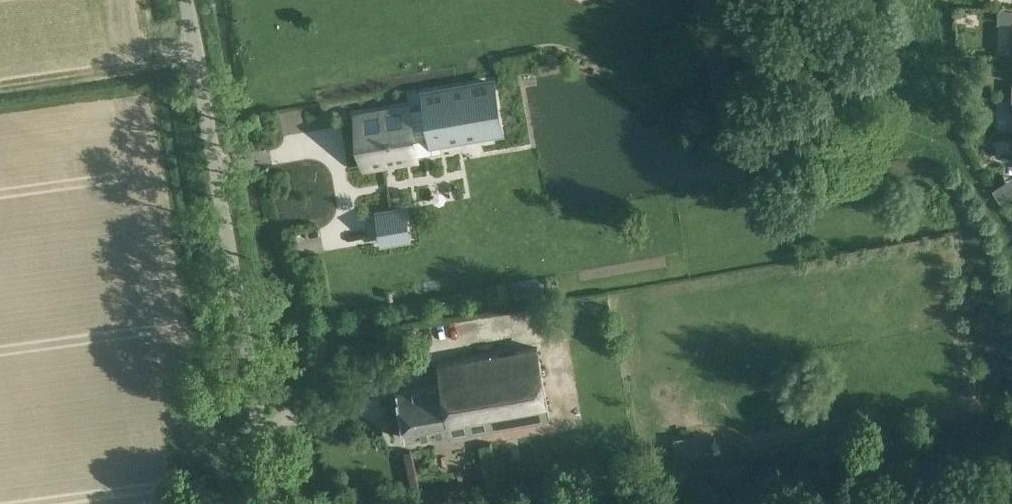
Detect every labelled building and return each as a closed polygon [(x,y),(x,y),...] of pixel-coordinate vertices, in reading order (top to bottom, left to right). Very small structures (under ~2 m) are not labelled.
[(406,159),(404,146),(403,139),(439,133),(440,140),(472,135),(501,130),(500,127),(498,127),(491,86),(493,86),(493,83),(421,95),(422,106),(409,108),(409,106),(355,116),(364,167),(406,159)] [(404,210),(376,214),(381,243),(409,238),(404,210)] [(441,384),(449,431),(450,438),(550,420),(537,347),(437,365),(441,384)] [(449,431),(441,384),(397,392),(405,438),(449,431)]
